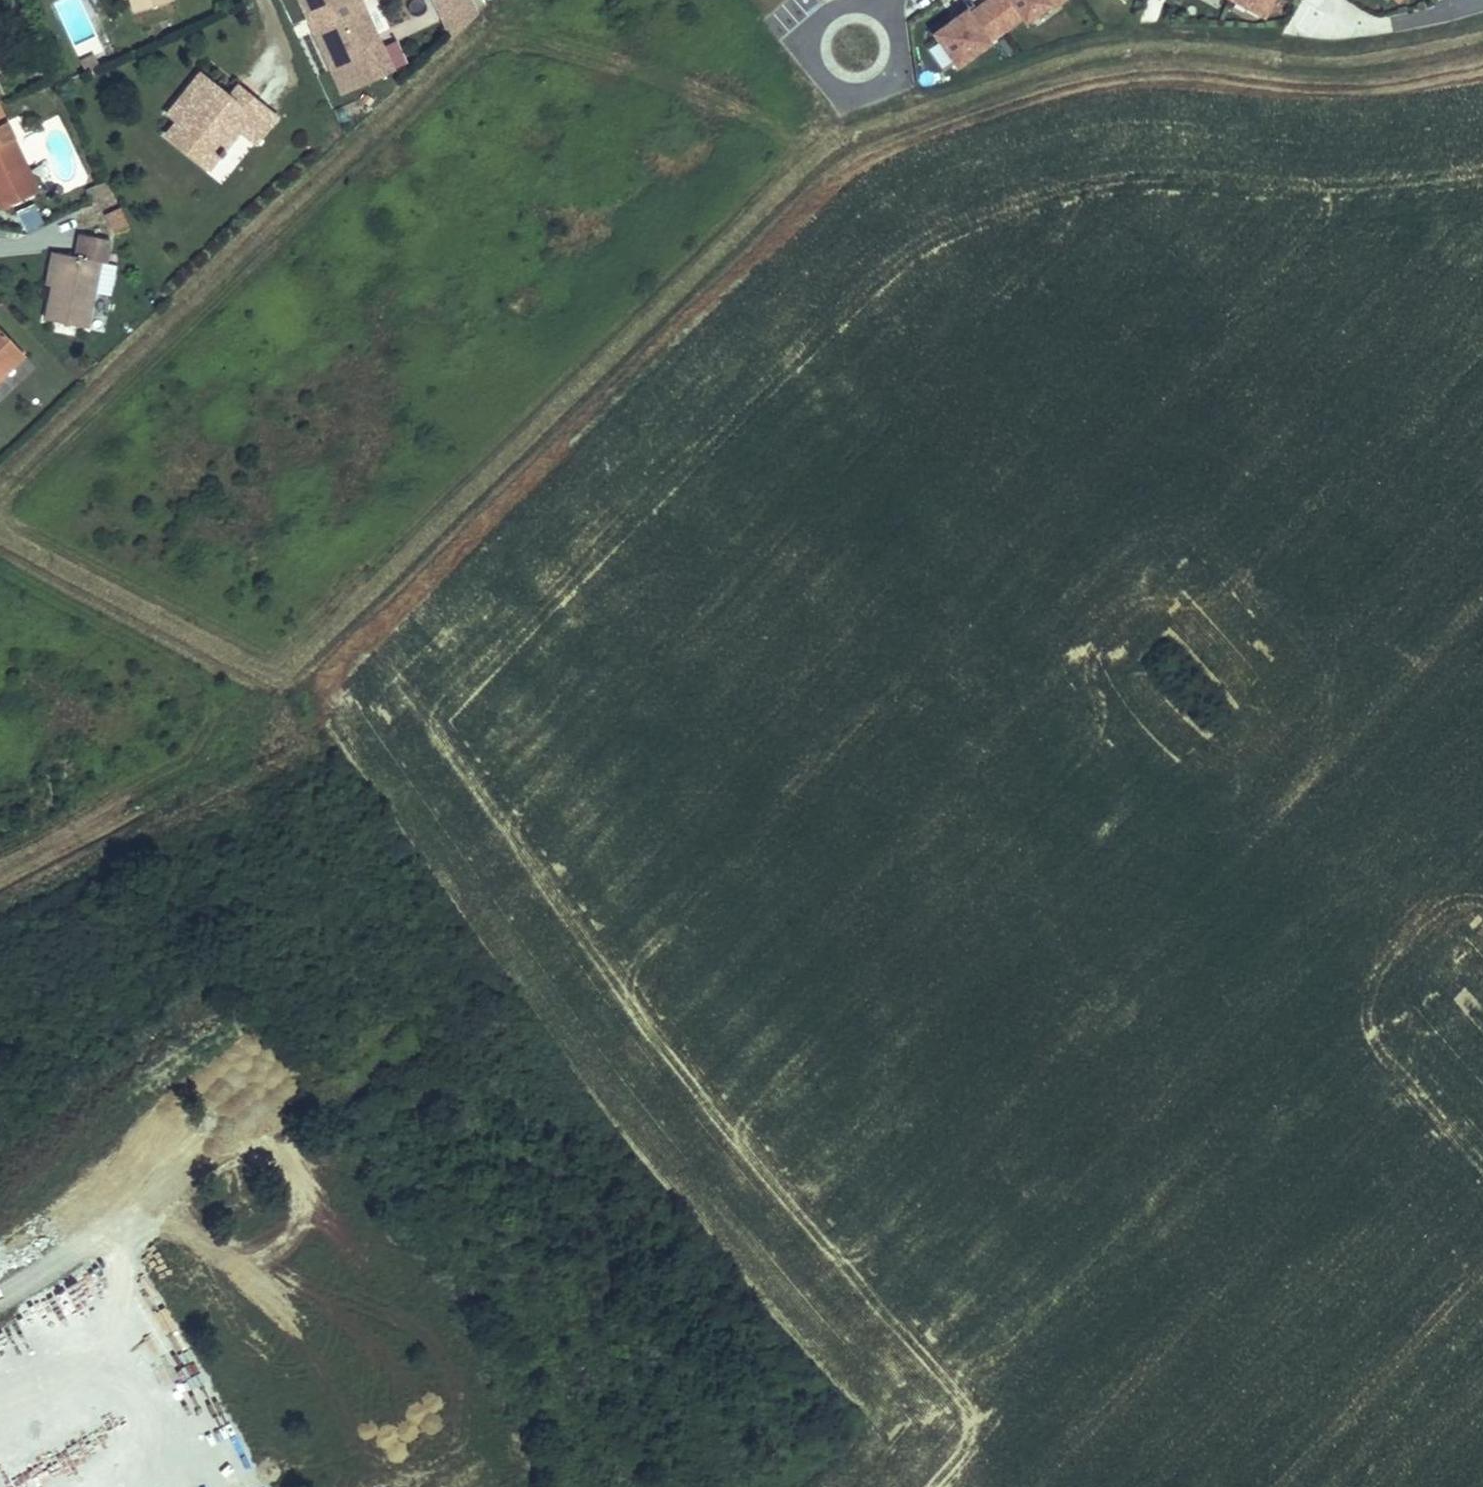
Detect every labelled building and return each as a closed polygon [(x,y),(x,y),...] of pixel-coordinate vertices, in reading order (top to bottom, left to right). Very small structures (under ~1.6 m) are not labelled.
[(171,0),(131,0),(135,12),(171,0)] [(306,16),(342,0),(299,0),(306,16)] [(436,8),(454,0),(432,0),(436,8)] [(439,14),(469,0),(454,0),(436,8),(439,14)] [(450,39),(477,13),(471,0),(469,0),(439,14),(450,39)] [(999,33),(1022,16),(1025,20),(1047,4),(1050,8),(1061,0),(990,0),(980,7),(999,33)] [(1246,6),(1247,4),(1261,11),(1265,4),(1267,5),(1270,0),(1234,0),(1246,6)] [(1246,6),(1262,15),(1267,5),(1265,4),(1261,11),(1247,4),(1246,6)] [(935,34),(957,65),(987,42),(987,41),(999,33),(980,7),(968,16),(965,12),(935,34)] [(314,34),(328,64),(379,41),(365,11),(314,34)] [(393,71),(379,41),(328,64),(341,94),(393,71)] [(80,61),(85,71),(99,65),(94,55),(80,61)] [(167,134),(209,168),(218,156),(221,158),(225,152),(223,150),(239,130),(255,142),(275,117),(250,97),(241,107),(200,74),(168,114),(178,121),(167,134)] [(228,97),(241,107),(250,97),(237,86),(228,97)] [(38,191),(5,121),(0,123),(0,209),(38,191)] [(106,183),(88,191),(93,202),(110,194),(111,194),(106,183)] [(17,214),(26,231),(43,223),(34,205),(17,214)] [(106,213),(115,231),(129,225),(120,207),(106,213)] [(45,319),(87,327),(94,292),(100,262),(106,263),(106,262),(110,240),(80,234),(76,256),(58,253),(52,286),(45,319)] [(45,284),(52,286),(58,253),(51,252),(45,284)] [(94,292),(110,296),(117,264),(106,262),(106,263),(100,262),(94,292)] [(24,354),(0,329),(0,377),(24,354)] [(99,1377),(153,1486),(166,1486),(174,1483),(117,1368),(99,1377)] [(66,1428),(74,1458),(93,1453),(85,1423),(66,1428)] [(35,1484),(24,1462),(0,1473),(0,1486),(27,1486),(35,1484)] [(83,1476),(89,1486),(121,1486),(109,1463),(83,1476)] [(45,1479),(31,1486),(50,1486),(45,1479)]
